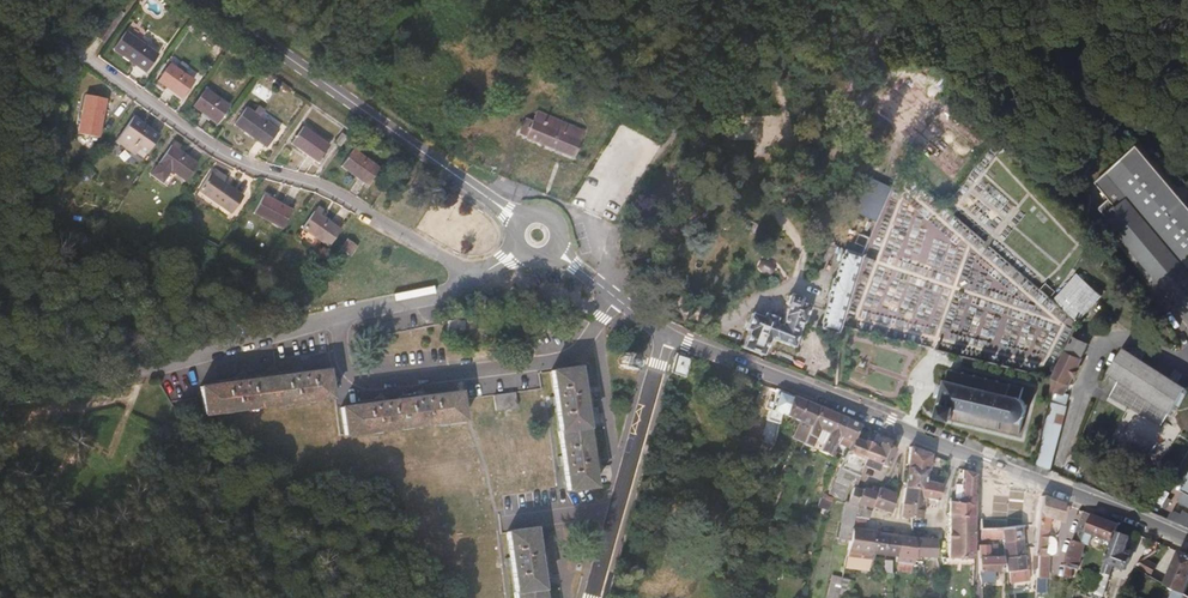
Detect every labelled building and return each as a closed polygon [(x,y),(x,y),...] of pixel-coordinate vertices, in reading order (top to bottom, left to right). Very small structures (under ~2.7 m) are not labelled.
[(150,70),(162,53),(130,30),(118,47),(150,70)] [(185,96),(197,78),(173,61),(161,79),(185,96)] [(220,122),(233,104),(210,87),(197,106),(220,122)] [(81,134),(103,138),(112,100),(91,95),(81,134)] [(268,148),(281,130),(250,107),(237,125),(268,148)] [(571,133),(574,128),(539,113),(534,122),(560,134),(562,129),(571,133)] [(122,134),(149,154),(162,135),(135,115),(122,134)] [(520,134),(576,158),(587,134),(574,128),(571,133),(562,129),(560,134),(534,122),(527,119),(520,134)] [(291,145),(318,164),(331,147),(303,128),(291,145)] [(180,176),(188,181),(201,163),(175,144),(155,172),(173,186),(180,176)] [(371,186),(383,170),(356,150),(344,167),(371,186)] [(1187,273),(1187,214),(1135,153),(1095,186),(1102,195),(1113,186),(1187,273)] [(233,214),(246,195),(214,172),(201,191),(233,214)] [(875,223),(891,187),(862,176),(846,211),(875,223)] [(1113,186),(1102,195),(1096,201),(1100,207),(1096,212),(1102,219),(1187,318),(1187,319),(1187,273),(1113,186)] [(254,214),(279,232),(292,213),(268,196),(254,214)] [(330,246),(342,228),(317,210),(304,228),(330,246)] [(1183,322),(1187,318),(1102,219),(1097,223),(1183,322)] [(336,243),(350,255),(358,245),(344,234),(336,243)] [(836,332),(838,326),(859,262),(846,258),(844,262),(840,261),(833,282),(830,281),(825,299),(826,300),(819,321),(821,322),(820,327),(836,332)] [(1080,320),(1103,294),(1076,271),(1054,297),(1080,320)] [(1042,291),(1054,294),(1056,286),(1044,283),(1042,291)] [(769,339),(794,349),(806,319),(809,320),(816,303),(808,299),(809,296),(797,291),(792,301),(795,303),(789,319),(758,307),(750,311),(745,323),(750,325),(743,343),(764,352),(769,339)] [(447,335),(462,335),(462,321),(447,320),(447,335)] [(1049,390),(1068,396),(1081,360),(1079,358),(1086,343),(1071,336),(1050,377),(1049,390)] [(1105,381),(1172,413),(1186,384),(1119,353),(1105,381)] [(670,377),(682,381),(691,359),(678,354),(670,377)] [(633,370),(637,366),(637,358),(633,355),(625,355),(620,359),(620,367),(626,371),(633,370)] [(194,410),(321,395),(318,371),(291,374),(290,366),(281,367),(282,373),(230,379),(230,373),(223,374),(224,379),(191,383),(194,410)] [(562,495),(589,491),(576,372),(549,375),(552,399),(546,400),(548,409),(552,409),(559,460),(552,460),(554,471),(560,470),(562,495)] [(1025,411),(1024,411),(1018,401),(1019,393),(1009,390),(1006,388),(1003,389),(995,386),(958,378),(950,377),(948,374),(946,374),(943,383),(940,383),(938,392),(934,392),(932,402),(935,403),(934,409),(937,410),(935,419),(949,423),(950,422),(957,424),(960,426),(962,425),(984,431),(1015,437),(1018,426),(1022,424),(1025,411)] [(338,437),(458,425),(455,400),(455,397),(417,400),(416,394),(410,394),(410,401),(377,404),(375,398),(369,398),(370,404),(335,408),(338,437)] [(492,414),(513,411),(511,394),(490,397),(492,414)] [(768,413),(781,419),(787,400),(775,395),(768,413)] [(1024,411),(1029,408),(1023,398),(1018,401),(1024,411)] [(795,436),(804,440),(816,411),(792,401),(785,423),(798,429),(795,436)] [(1041,464),(1056,471),(1069,408),(1052,405),(1041,464)] [(804,454),(807,455),(816,433),(826,437),(834,419),(816,411),(804,440),(798,456),(802,457),(804,454)] [(833,440),(836,442),(844,423),(834,419),(826,437),(816,460),(821,461),(828,445),(831,446),(833,440)] [(849,447),(850,444),(856,429),(856,428),(844,423),(836,442),(849,447)] [(858,473),(859,470),(870,445),(858,441),(856,447),(850,444),(849,447),(843,461),(841,467),(858,473)] [(878,470),(890,453),(870,445),(859,470),(872,475),(873,468),(878,470)] [(922,476),(925,477),(928,459),(905,450),(904,460),(903,472),(922,476)] [(784,477),(788,480),(798,456),(793,454),(784,477)] [(757,464),(765,467),(767,461),(762,458),(757,464)] [(753,473),(762,477),(765,467),(757,464),(753,473)] [(838,476),(854,482),(858,473),(841,467),(838,476)] [(920,492),(921,487),(922,476),(903,472),(900,490),(920,492)] [(944,521),(969,522),(973,479),(958,474),(956,488),(950,488),(949,501),(944,500),(944,521)] [(1176,497),(1178,500),(1173,509),(1187,517),(1187,475),(1176,497)] [(846,489),(850,490),(854,482),(838,476),(834,484),(846,489)] [(1023,531),(1031,531),(1038,498),(984,479),(982,500),(1026,516),(1023,531)] [(1153,488),(1162,495),(1169,486),(1160,479),(1153,488)] [(829,495),(841,501),(846,489),(834,484),(829,495)] [(919,503),(937,505),(940,491),(921,487),(920,492),(919,503)] [(918,509),(919,503),(920,492),(900,490),(898,506),(918,509)] [(860,508),(868,511),(874,493),(870,491),(868,496),(860,493),(859,496),(855,506),(860,508)] [(850,530),(852,513),(855,506),(859,496),(851,492),(846,504),(846,508),(841,507),(840,509),(837,544),(848,546),(849,535),(850,530)] [(868,511),(885,517),(891,499),(874,493),(868,511)] [(839,505),(841,501),(829,495),(828,500),(832,501),(839,505)] [(1050,525),(1061,527),(1063,507),(1041,499),(1037,530),(1047,533),(1049,533),(1050,525)] [(831,511),(833,506),(830,505),(821,502),(817,511),(822,513),(824,509),(828,510),(831,511)] [(907,523),(917,524),(918,509),(898,506),(896,522),(907,523)] [(857,519),(863,521),(866,514),(859,511),(858,515),(857,519)] [(1117,533),(1120,526),(1120,524),(1085,512),(1072,547),(1066,567),(1063,585),(1066,586),(1068,580),(1072,580),(1075,571),(1082,573),(1091,549),(1082,545),(1087,533),(1113,543),(1117,533)] [(1187,532),(1187,521),(1181,517),(1178,521),(1166,516),(1163,521),(1187,532)] [(1002,531),(1007,531),(1007,520),(980,520),(979,532),(1002,531)] [(943,565),(969,566),(969,522),(944,521),(943,557),(943,565)] [(537,527),(546,592),(554,591),(555,597),(562,597),(552,525),(537,527)] [(1048,559),(1046,558),(1047,533),(1037,530),(1033,558),(1037,558),(1037,565),(1037,572),(1036,593),(1046,594),(1048,559)] [(1003,551),(1022,551),(1020,531),(1007,531),(1002,531),(1002,538),(1003,551)] [(1131,560),(1123,557),(1130,539),(1117,533),(1113,543),(1105,560),(1095,595),(1102,597),(1112,566),(1126,572),(1131,560)] [(763,540),(781,546),(783,541),(764,535),(763,540)] [(858,557),(871,559),(873,538),(849,535),(848,546),(846,556),(858,557)] [(529,536),(502,538),(505,567),(500,567),(501,575),(506,575),(509,597),(536,597),(529,536)] [(890,562),(895,562),(897,541),(873,538),(871,559),(890,562)] [(895,562),(911,565),(909,543),(897,541),(895,562)] [(911,565),(931,566),(933,547),(909,543),(911,565)] [(977,575),(1001,574),(1002,565),(995,565),(994,561),(987,560),(987,550),(977,550),(976,559),(977,575)] [(1005,574),(1024,573),(1023,563),(1022,551),(1003,551),(1005,574)] [(845,562),(858,564),(858,557),(846,556),(845,562)] [(1185,597),(1186,597),(1187,594),(1187,560),(1182,558),(1167,588),(1174,592),(1185,597)] [(615,569),(622,571),(625,562),(618,560),(615,569)] [(838,586),(828,583),(823,597),(835,597),(838,586)]
